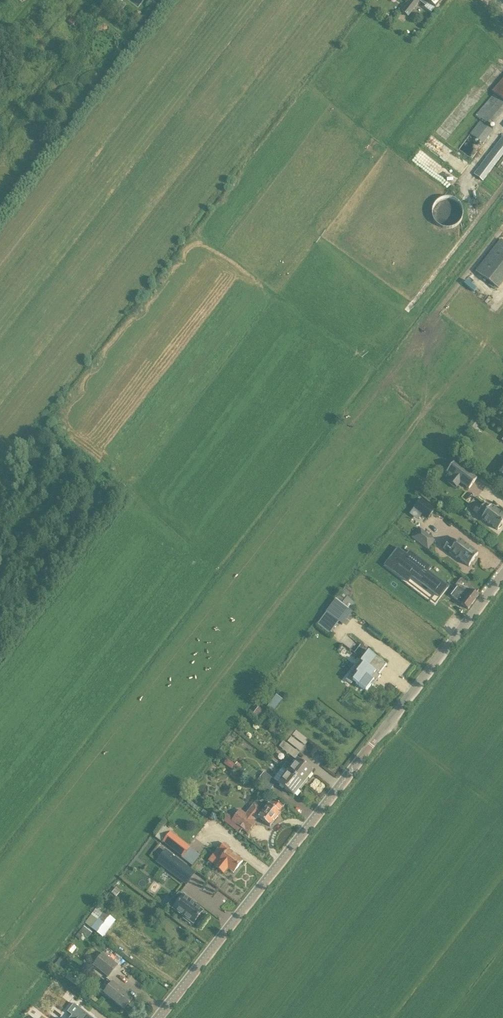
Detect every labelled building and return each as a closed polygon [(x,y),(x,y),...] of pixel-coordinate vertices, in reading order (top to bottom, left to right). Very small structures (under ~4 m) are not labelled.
[(126,5),(119,0),(114,7),(121,12),(126,5)] [(420,2),(426,6),(429,2),(435,7),(441,0),(411,0),(409,3),(402,11),(407,16),(419,1),(420,2)] [(399,10),(402,11),(409,3),(406,1),(399,10)] [(492,92),(502,101),(502,79),(492,92)] [(492,131),(480,122),(470,134),(483,143),(492,131)] [(474,175),(482,181),(502,154),(502,137),(474,175)] [(432,212),(432,214),(432,215),(432,216),(432,218),(433,219),(433,220),(434,222),(435,223),(436,224),(437,225),(438,226),(439,226),(440,227),(441,228),(443,228),(444,229),(445,229),(447,229),(448,229),(449,229),(451,229),(452,228),(453,228),(455,227),(456,226),(457,226),(458,225),(459,224),(460,223),(461,222),(461,220),(462,219),(462,218),(463,216),(463,215),(463,214),(463,212),(463,211),(463,209),(462,208),(462,207),(461,206),(460,204),(460,203),(459,202),(458,201),(457,200),(455,200),(454,199),(453,198),(451,198),(450,198),(449,197),(447,197),(446,197),(444,198),(443,198),(442,198),(440,199),(439,200),(438,201),(437,201),(436,202),(435,203),(434,205),(433,206),(433,207),(432,208),(432,210),(432,211),(432,212)] [(481,270),(500,286),(502,282),(502,246),(481,270)] [(454,462),(446,472),(468,489),(476,479),(454,462)] [(421,500),(414,509),(427,519),(434,510),(421,500)] [(502,523),(502,515),(491,506),(489,509),(483,504),(476,515),(477,514),(482,518),(481,519),(489,525),(490,524),(498,530),(502,523)] [(419,528),(412,537),(426,548),(432,539),(419,528)] [(469,566),(478,554),(459,540),(455,545),(449,541),(443,549),(444,549),(445,548),(450,551),(449,553),(456,559),(457,557),(469,566)] [(403,552),(395,563),(403,569),(399,575),(407,582),(411,576),(439,597),(447,587),(448,588),(449,587),(427,570),(430,566),(425,563),(422,567),(403,552)] [(471,607),(479,592),(474,589),(476,585),(462,578),(451,597),(471,607)] [(336,600),(342,604),(342,603),(350,610),(355,604),(349,599),(354,592),(347,586),(335,599),(336,600)] [(342,604),(336,600),(326,613),(339,622),(349,609),(342,604)] [(386,664),(368,650),(354,670),(358,673),(352,680),(366,691),(378,675),(379,676),(378,677),(378,678),(380,675),(379,674),(386,664)] [(276,694),(269,707),(277,712),(284,698),(276,694)] [(283,740),(287,743),(296,731),(292,728),(283,740)] [(295,759),(299,753),(283,741),(279,747),(295,759)] [(235,771),(238,765),(227,758),(224,764),(235,771)] [(286,762),(282,767),(303,784),(312,772),(297,759),(291,766),(286,762)] [(294,796),(303,784),(282,767),(273,779),(264,772),(258,780),(270,790),(277,782),(278,783),(294,796)] [(227,817),(225,821),(239,833),(242,829),(247,833),(255,822),(253,821),(255,820),(255,819),(255,820),(257,818),(257,817),(257,816),(259,817),(259,818),(269,826),(280,813),(278,812),(282,807),(273,799),(264,811),(258,807),(251,808),(246,814),(240,810),(233,820),(227,815),(227,817)] [(164,842),(182,857),(189,847),(171,833),(164,842)] [(219,850),(225,854),(215,867),(223,874),(228,868),(233,873),(243,861),(229,850),(230,848),(224,843),(219,850)] [(165,850),(156,862),(186,884),(195,873),(165,850)] [(184,917),(183,918),(189,922),(190,921),(193,923),(202,911),(189,901),(191,900),(184,895),(183,896),(179,893),(174,899),(178,902),(173,909),(184,917)] [(115,920),(104,912),(91,928),(102,937),(115,920)] [(84,934),(88,937),(92,933),(84,926),(76,937),(80,939),(84,934)] [(117,965),(103,953),(93,965),(108,977),(117,965)] [(68,958),(63,954),(52,968),(57,973),(68,958)] [(112,983),(104,994),(124,1010),(133,999),(112,983)] [(67,1012),(75,1017),(92,1017),(74,1004),(67,1012)]
